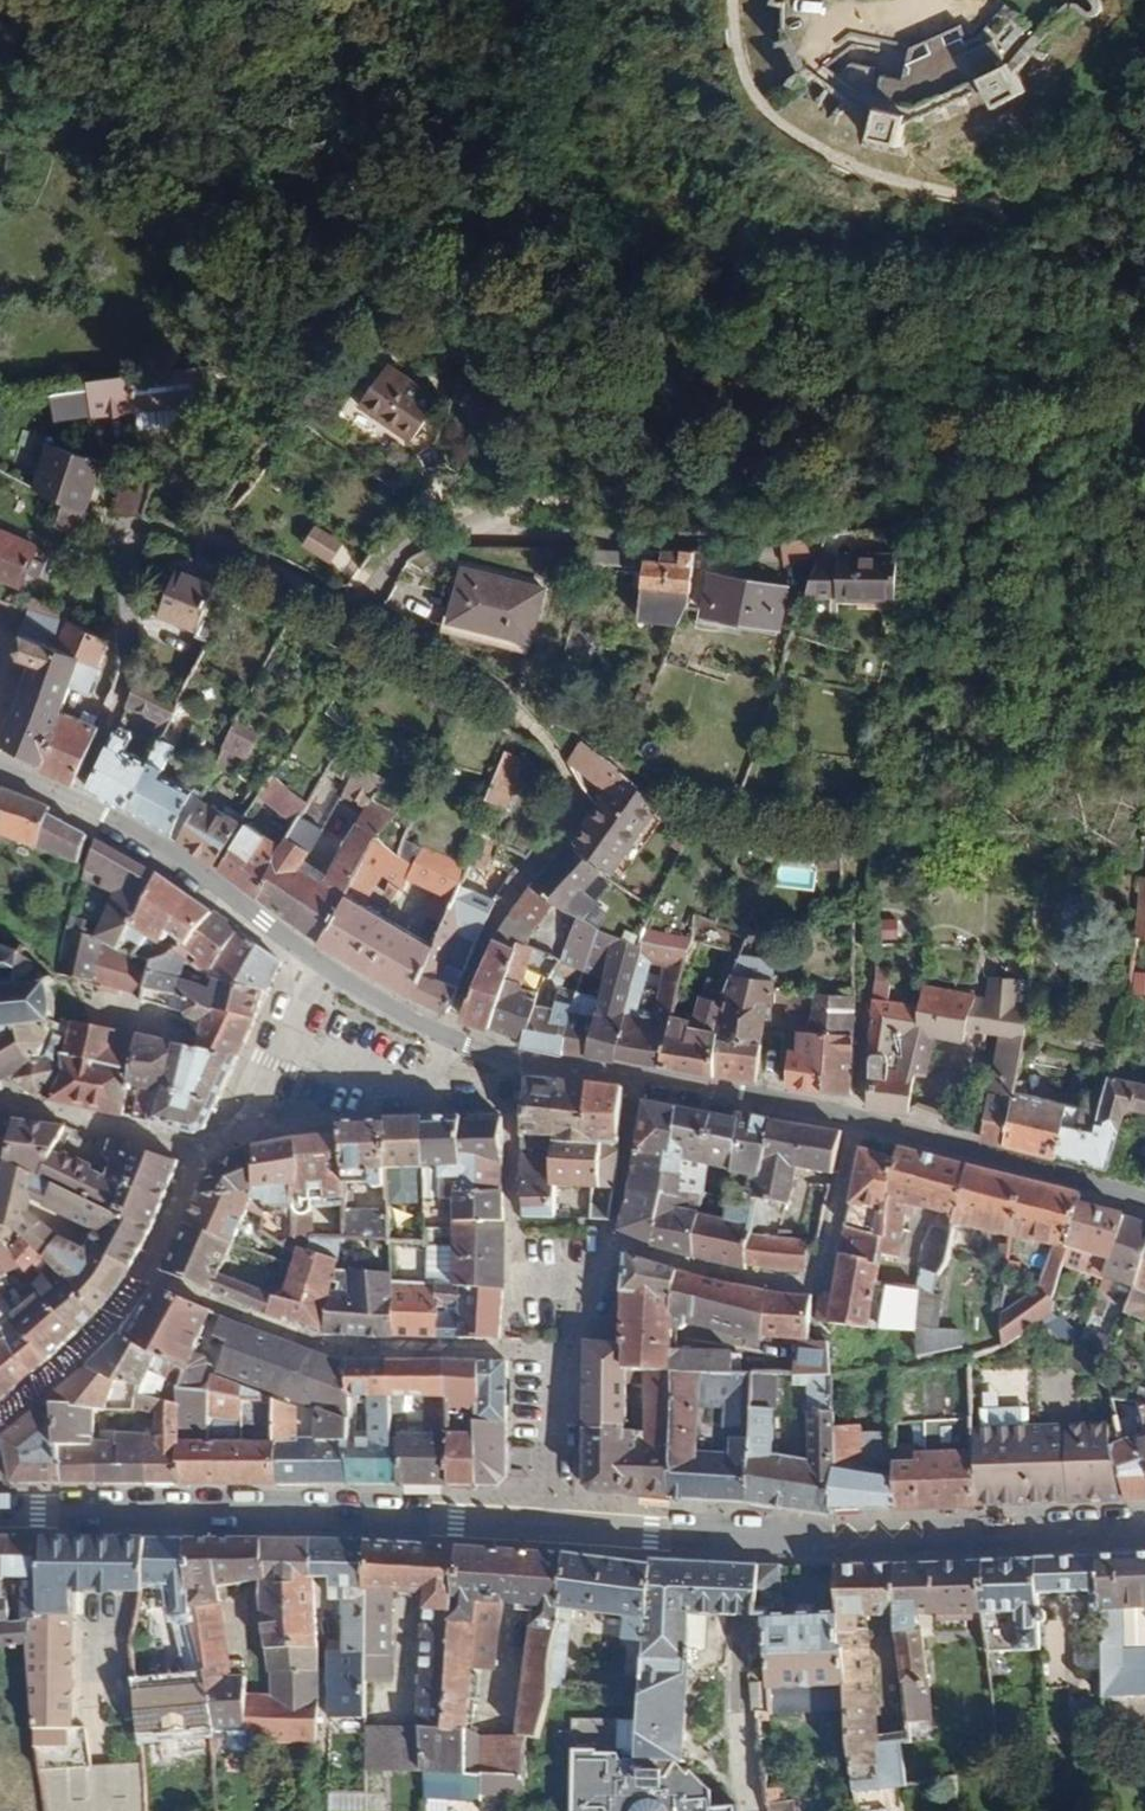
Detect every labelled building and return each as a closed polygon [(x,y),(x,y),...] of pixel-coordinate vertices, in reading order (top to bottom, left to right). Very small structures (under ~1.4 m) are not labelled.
[(879,75),(868,112),(863,141),(900,149),(905,125),(978,89),(989,111),(1025,92),(1017,73),(1045,34),(1003,4),(978,36),(967,42),(961,26),(908,48),(901,79),(879,75)] [(431,397),(380,361),(350,403),(401,439),(431,397)] [(217,402),(201,376),(198,366),(89,378),(90,383),(92,411),(92,415),(135,411),(177,406),(217,402)] [(92,411),(90,383),(53,388),(56,416),(92,411)] [(178,424),(177,406),(135,411),(137,430),(178,424)] [(85,508),(103,460),(56,443),(47,466),(42,464),(33,488),(65,502),(85,510),(85,508)] [(143,511),(154,475),(126,467),(115,511),(143,511)] [(79,535),(89,509),(85,508),(85,510),(65,502),(53,523),(79,535)] [(49,549),(38,545),(35,542),(0,527),(0,575),(21,584),(27,569),(38,574),(49,549)] [(309,536),(302,548),(331,565),(338,553),(309,536)] [(636,564),(637,548),(592,547),(589,559),(636,564)] [(692,560),(643,558),(636,617),(676,624),(687,602),(692,560)] [(890,559),(809,560),(809,606),(890,605),(890,559)] [(205,615),(217,581),(178,565),(159,610),(199,627),(205,615)] [(782,583),(699,567),(691,610),(773,626),(782,583)] [(534,592),(450,568),(433,628),(518,652),(534,592)] [(86,612),(33,594),(30,605),(68,620),(82,625),(86,612)] [(30,605),(6,597),(0,611),(0,612),(24,620),(30,605)] [(82,652),(59,644),(68,620),(30,605),(24,620),(14,647),(18,656),(30,659),(13,711),(10,711),(0,738),(0,741),(1,742),(31,753),(41,757),(60,709),(70,682),(82,652)] [(209,637),(217,621),(205,615),(199,627),(196,632),(209,637)] [(90,689),(109,638),(82,625),(68,620),(59,644),(82,652),(70,682),(90,689)] [(166,724),(179,694),(136,673),(125,706),(166,724)] [(188,730),(200,705),(180,690),(179,694),(166,724),(151,758),(127,802),(174,827),(192,791),(160,774),(182,727),(188,730)] [(74,782),(99,724),(95,722),(80,716),(60,709),(41,757),(37,766),(74,782)] [(98,715),(83,709),(80,716),(95,722),(98,715)] [(234,773),(264,731),(239,717),(216,762),(234,773)] [(151,758),(127,746),(135,730),(117,722),(87,782),(127,802),(151,758)] [(613,872),(660,803),(620,768),(621,765),(582,737),(569,758),(609,790),(576,838),(613,872)] [(1133,743),(1132,761),(1144,760),(1144,744),(1133,743)] [(528,764),(494,750),(475,798),(509,812),(528,764)] [(287,781),(302,761),(289,752),(275,770),(287,781)] [(373,796),(387,775),(359,758),(346,786),(343,792),(365,806),(373,796)] [(430,778),(436,763),(424,759),(418,774),(430,778)] [(296,821),(308,800),(309,798),(287,781),(275,770),(258,792),(296,821)] [(343,792),(346,786),(324,772),(309,798),(308,800),(332,813),(343,792)] [(790,801),(792,785),(780,784),(777,800),(790,801)] [(52,807),(42,803),(3,786),(2,791),(0,807),(0,838),(37,852),(50,815),(52,807)] [(903,807),(905,787),(891,786),(887,806),(903,807)] [(180,831),(199,795),(192,791),(174,827),(180,831)] [(214,861),(242,817),(199,795),(180,831),(178,836),(214,861)] [(346,891),(364,858),(365,853),(378,832),(397,812),(373,796),(365,806),(332,864),(326,860),(319,871),(303,859),(332,813),(308,800),(296,821),(289,833),(286,832),(280,844),(257,893),(319,938),(346,891)] [(78,866),(88,836),(79,831),(50,815),(37,852),(78,866)] [(218,864),(246,821),(242,817),(214,861),(218,864)] [(257,893),(280,844),(247,819),(246,821),(218,864),(257,893)] [(408,859),(400,852),(378,832),(365,853),(364,858),(381,869),(396,879),(408,859)] [(409,876),(426,845),(406,834),(400,852),(408,859),(396,879),(404,885),(409,876)] [(159,877),(95,839),(81,881),(113,894),(95,938),(102,942),(102,943),(117,950),(125,937),(159,877)] [(597,871),(561,841),(530,879),(576,916),(591,897),(582,889),(597,871)] [(434,942),(468,862),(463,860),(426,845),(409,876),(436,888),(421,922),(410,916),(405,926),(434,942)] [(847,868),(846,849),(822,848),(822,867),(836,867),(847,868)] [(363,901),(381,869),(364,858),(346,891),(363,901)] [(479,935),(495,900),(476,891),(488,867),(468,862),(434,942),(412,992),(450,1010),(464,970),(447,964),(463,928),(479,935)] [(848,888),(847,868),(836,867),(837,887),(848,888)] [(165,931),(189,898),(159,877),(125,937),(141,946),(149,936),(158,940),(166,938),(170,934),(165,931)] [(550,907),(528,890),(494,932),(461,1013),(511,1031),(530,988),(524,982),(529,962),(545,973),(554,955),(529,940),(550,907)] [(412,992),(434,942),(405,926),(363,901),(346,891),(319,938),(412,992)] [(195,932),(211,913),(189,898),(165,931),(170,934),(183,947),(195,932)] [(849,918),(848,898),(836,899),(836,918),(849,918)] [(634,950),(568,921),(553,962),(596,979),(588,999),(616,1009),(634,950)] [(102,943),(102,942),(95,938),(67,927),(56,973),(74,976),(96,980),(102,943)] [(464,970),(479,935),(463,928),(447,964),(464,970)] [(637,928),(629,947),(655,954),(644,1014),(616,1011),(588,1000),(581,1012),(566,1007),(554,1047),(605,1054),(606,1051),(707,1067),(710,1025),(680,1019),(683,1010),(668,1007),(684,935),(637,928)] [(267,993),(283,962),(239,931),(226,952),(211,978),(263,992),(267,993)] [(226,952),(195,932),(183,947),(196,961),(193,966),(211,978),(226,952)] [(143,988),(150,963),(117,950),(102,943),(96,980),(74,976),(64,1020),(71,1022),(137,1034),(143,1001),(145,988),(143,988)] [(51,1031),(52,1000),(57,1000),(57,994),(53,994),(45,978),(48,975),(46,970),(42,972),(32,961),(19,951),(7,946),(0,946),(0,1091),(3,1090),(1,1083),(4,1081),(19,1073),(27,1065),(36,1053),(45,1042),(51,1031)] [(254,1019),(263,992),(211,978),(209,987),(181,979),(188,962),(173,952),(150,963),(143,988),(145,988),(166,994),(254,1019)] [(769,976),(725,970),(712,1021),(754,1031),(759,999),(767,1000),(769,976)] [(1144,996),(1144,972),(1140,971),(1136,994),(1144,996)] [(911,1000),(861,997),(857,1101),(899,1111),(914,1032),(956,1040),(958,1029),(988,1037),(968,1140),(1048,1156),(1056,1113),(1059,1097),(1009,1086),(1022,1017),(1005,1013),(1011,980),(979,975),(973,1008),(963,1007),(966,991),(914,984),(911,1000)] [(163,1008),(166,994),(145,988),(143,1001),(163,1008)] [(567,1001),(530,988),(511,1031),(552,1044),(566,1007),(567,1001)] [(843,1094),(845,996),(804,990),(802,1000),(793,1005),(789,1014),(778,1015),(775,1081),(843,1094)] [(229,1062),(254,1019),(166,994),(163,1008),(184,1012),(187,1019),(202,1026),(197,1049),(174,1045),(174,1041),(137,1034),(71,1022),(60,1054),(62,1068),(59,1075),(48,1100),(125,1116),(129,1086),(141,1088),(134,1119),(197,1132),(229,1062)] [(748,1075),(751,1041),(712,1034),(708,1068),(748,1075)] [(38,1100),(59,1075),(62,1068),(36,1053),(27,1065),(19,1073),(4,1081),(38,1100)] [(1056,1113),(1048,1156),(1099,1167),(1121,1105),(1144,1111),(1144,1079),(1098,1070),(1085,1119),(1056,1113)] [(556,1141),(561,1080),(525,1077),(524,1095),(517,1095),(517,1103),(525,1103),(522,1146),(557,1146),(556,1141)] [(584,1142),(587,1083),(561,1080),(556,1141),(584,1142)] [(619,1145),(624,1086),(587,1083),(584,1142),(619,1145)] [(663,1191),(676,1107),(643,1100),(629,1192),(619,1233),(665,1251),(694,1259),(697,1213),(681,1209),(682,1192),(663,1191)] [(733,1171),(736,1119),(676,1107),(663,1191),(682,1192),(685,1161),(733,1171)] [(754,1199),(772,1120),(738,1113),(736,1119),(733,1171),(731,1190),(728,1189),(725,1203),(752,1208),(753,1206),(754,1199)] [(503,1191),(502,1115),(461,1116),(461,1164),(454,1170),(453,1192),(503,1191)] [(461,1164),(461,1116),(423,1117),(425,1168),(441,1168),(440,1201),(453,1201),(453,1192),(454,1170),(461,1164)] [(425,1168),(423,1117),(385,1120),(386,1187),(387,1209),(390,1241),(405,1242),(400,1170),(425,1168)] [(12,1119),(0,1118),(0,1161),(3,1161),(12,1119)] [(37,1181),(63,1131),(72,1132),(73,1129),(12,1119),(3,1161),(3,1166),(36,1180),(37,1181)] [(386,1187),(385,1120),(338,1120),(339,1134),(346,1184),(372,1184),(373,1188),(386,1187)] [(832,1176),(842,1130),(772,1120),(754,1199),(791,1206),(799,1169),(832,1176)] [(98,1167),(64,1149),(72,1132),(63,1131),(37,1181),(53,1187),(108,1210),(120,1179),(98,1167)] [(346,1184),(339,1134),(295,1138),(298,1205),(312,1199),(313,1236),(345,1239),(345,1209),(346,1184)] [(298,1205),(295,1138),(254,1147),(254,1198),(265,1205),(298,1205)] [(153,1228),(179,1161),(109,1140),(98,1167),(120,1179),(108,1210),(153,1228)] [(610,1220),(619,1145),(584,1142),(556,1141),(557,1146),(556,1157),(556,1186),(592,1188),(590,1219),(610,1220)] [(556,1157),(557,1146),(522,1146),(521,1155),(556,1157)] [(954,1227),(966,1165),(897,1146),(895,1159),(885,1239),(882,1255),(900,1260),(908,1206),(939,1214),(935,1224),(932,1226),(922,1246),(916,1267),(921,1269),(921,1268),(939,1276),(947,1267),(954,1227)] [(254,1198),(254,1147),(215,1164),(199,1193),(254,1198)] [(885,1239),(895,1159),(862,1148),(845,1229),(885,1239)] [(556,1186),(556,1157),(521,1155),(525,1217),(557,1218),(556,1186)] [(1068,1249),(1079,1204),(1081,1193),(966,1165),(954,1227),(1052,1247),(1037,1289),(1001,1314),(1004,1348),(1039,1324),(1052,1315),(1052,1313),(1068,1249)] [(36,1180),(3,1166),(0,1177),(0,1203),(26,1209),(36,1180)] [(731,1190),(733,1171),(723,1188),(728,1189),(731,1190)] [(153,1228),(108,1210),(53,1187),(46,1208),(95,1230),(87,1246),(131,1267),(153,1228)] [(502,1222),(503,1191),(453,1192),(453,1201),(451,1221),(502,1222)] [(233,1247),(254,1198),(199,1193),(183,1226),(233,1247)] [(45,1225),(46,1222),(26,1209),(0,1203),(0,1218),(45,1261),(58,1239),(66,1243),(45,1225)] [(750,1226),(752,1208),(725,1203),(725,1219),(697,1213),(694,1259),(745,1271),(747,1266),(750,1235),(750,1226)] [(1110,1262),(1123,1214),(1079,1204),(1068,1249),(1110,1262)] [(300,1237),(298,1205),(265,1205),(262,1231),(289,1249),(300,1237)] [(770,1228),(772,1209),(753,1206),(752,1208),(750,1226),(770,1228)] [(390,1241),(387,1209),(345,1209),(345,1239),(346,1239),(390,1241)] [(1144,1250),(1144,1222),(1123,1214),(1110,1262),(1103,1279),(1134,1290),(1144,1250)] [(0,1218),(0,1238),(3,1239),(21,1263),(43,1293),(74,1334),(94,1315),(45,1261),(0,1218)] [(503,1247),(502,1222),(451,1221),(452,1246),(503,1247)] [(131,1267),(87,1246),(73,1240),(46,1222),(45,1225),(66,1243),(126,1274),(131,1267)] [(324,1330),(338,1270),(341,1259),(338,1258),(310,1248),(298,1245),(275,1295),(222,1274),(233,1247),(183,1226),(163,1268),(161,1272),(166,1274),(266,1317),(268,1311),(324,1330)] [(877,1284),(882,1255),(885,1239),(845,1229),(835,1300),(818,1296),(817,1322),(871,1329),(877,1284)] [(806,1272),(807,1240),(750,1235),(747,1266),(775,1272),(790,1273),(806,1272)] [(338,1258),(346,1239),(345,1239),(313,1236),(310,1236),(310,1248),(338,1258)] [(3,1239),(0,1238),(0,1278),(21,1263),(3,1239)] [(66,1243),(58,1239),(45,1261),(94,1315),(126,1274),(66,1243)] [(1006,1259),(1007,1244),(999,1244),(998,1259),(1006,1259)] [(452,1286),(452,1246),(427,1245),(427,1285),(452,1286)] [(504,1290),(503,1247),(452,1246),(452,1286),(504,1290)] [(1134,1290),(1123,1314),(1144,1324),(1144,1322),(1144,1250),(1134,1290)] [(761,1339),(766,1291),(662,1265),(626,1254),(621,1344),(626,1345),(624,1369),(626,1369),(644,1370),(674,1371),(734,1374),(733,1353),(683,1353),(683,1350),(673,1350),(674,1332),(682,1332),(688,1325),(689,1318),(761,1339)] [(935,1295),(939,1276),(921,1268),(921,1269),(918,1290),(920,1291),(920,1294),(935,1295)] [(394,1337),(394,1282),(393,1272),(338,1270),(324,1330),(323,1334),(394,1337)] [(501,1340),(504,1290),(452,1286),(427,1285),(394,1282),(394,1337),(501,1340)] [(197,1389),(208,1364),(205,1359),(192,1354),(211,1311),(155,1284),(122,1334),(187,1369),(179,1387),(179,1405),(179,1424),(208,1425),(208,1419),(209,1390),(206,1389),(197,1389)] [(920,1294),(920,1291),(918,1290),(889,1286),(881,1330),(918,1335),(920,1294)] [(74,1334),(43,1293),(31,1306),(15,1289),(4,1301),(50,1358),(74,1334)] [(809,1341),(811,1297),(766,1291),(761,1339),(800,1341),(809,1341)] [(939,1330),(944,1295),(935,1295),(920,1294),(918,1335),(916,1358),(964,1348),(965,1331),(939,1330)] [(4,1301),(0,1302),(0,1332),(33,1373),(50,1358),(4,1301)] [(1051,1337),(1064,1323),(1052,1313),(1052,1315),(1039,1324),(1051,1337)] [(227,1343),(231,1332),(223,1330),(226,1318),(220,1316),(214,1336),(227,1343)] [(351,1421),(347,1361),(226,1318),(223,1330),(231,1332),(238,1334),(239,1343),(231,1375),(320,1409),(351,1421)] [(761,1339),(689,1318),(688,1325),(760,1345),(761,1339)] [(0,1332),(0,1401),(33,1373),(0,1332)] [(231,1375),(239,1343),(238,1334),(231,1332),(227,1343),(216,1370),(231,1375)] [(187,1369),(122,1334),(89,1367),(139,1385),(137,1392),(160,1399),(161,1399),(167,1380),(179,1387),(187,1369)] [(831,1377),(829,1343),(809,1341),(800,1341),(796,1375),(831,1377)] [(624,1369),(626,1345),(621,1344),(586,1343),(585,1416),(627,1415),(626,1378),(626,1369),(624,1369)] [(1102,1360),(1077,1344),(1072,1357),(1093,1378),(1102,1360)] [(507,1421),(506,1359),(478,1360),(480,1416),(480,1421),(507,1421)] [(480,1416),(478,1360),(390,1361),(391,1434),(398,1435),(396,1485),(447,1484),(449,1417),(480,1416)] [(391,1434),(390,1361),(347,1361),(351,1421),(349,1485),(396,1485),(398,1435),(391,1434)] [(105,1410),(114,1386),(131,1391),(130,1394),(136,1396),(133,1411),(158,1412),(160,1399),(137,1392),(139,1385),(89,1367),(44,1403),(53,1405),(56,1445),(96,1445),(97,1409),(105,1410)] [(644,1378),(644,1370),(626,1369),(626,1378),(644,1378)] [(669,1498),(674,1371),(644,1370),(644,1378),(644,1424),(627,1425),(585,1428),(585,1485),(592,1493),(669,1498)] [(755,1375),(734,1374),(674,1371),(669,1498),(747,1501),(755,1375)] [(253,1389),(210,1374),(206,1389),(209,1390),(247,1396),(253,1389)] [(835,1429),(831,1377),(796,1375),(792,1375),(791,1385),(808,1385),(810,1461),(774,1455),(776,1375),(755,1375),(747,1501),(831,1516),(831,1509),(832,1468),(837,1468),(835,1429)] [(133,1411),(136,1396),(130,1394),(131,1391),(114,1386),(105,1410),(133,1411)] [(277,1484),(275,1399),(247,1396),(209,1390),(208,1419),(241,1421),(241,1441),(180,1439),(181,1485),(277,1484)] [(179,1424),(179,1405),(161,1399),(160,1399),(158,1412),(156,1434),(151,1484),(181,1485),(180,1439),(179,1424)] [(296,1440),(296,1412),(294,1406),(275,1399),(277,1484),(310,1484),(309,1439),(296,1440)] [(98,1484),(96,1445),(56,1445),(53,1405),(44,1403),(1,1438),(11,1484),(98,1484)] [(1140,1442),(1144,1438),(1136,1403),(1129,1410),(1128,1419),(1113,1423),(1120,1443),(1126,1500),(1144,1499),(1144,1458),(1140,1442)] [(1136,1403),(1144,1438),(1144,1404),(1136,1403)] [(1034,1425),(1034,1407),(987,1408),(988,1427),(1034,1425)] [(349,1485),(351,1421),(320,1409),(318,1439),(309,1439),(310,1484),(349,1485)] [(627,1425),(627,1415),(585,1416),(585,1428),(627,1425)] [(507,1479),(507,1421),(480,1421),(480,1416),(449,1417),(447,1484),(499,1486),(507,1479)] [(1126,1500),(1120,1443),(1114,1444),(1109,1422),(1034,1425),(988,1427),(973,1428),(974,1453),(976,1505),(976,1507),(1126,1500)] [(895,1464),(895,1439),(863,1439),(862,1425),(835,1429),(837,1468),(832,1468),(831,1509),(896,1507),(895,1464)] [(116,1441),(116,1433),(100,1432),(101,1441),(116,1441)] [(151,1484),(156,1434),(116,1433),(116,1441),(101,1441),(104,1484),(151,1484)] [(976,1505),(974,1453),(916,1455),(916,1464),(895,1464),(896,1507),(976,1505)] [(41,1539),(0,1538),(0,1561),(2,1579),(21,1579),(21,1621),(24,1621),(38,1620),(41,1539)] [(71,1592),(140,1593),(141,1583),(144,1539),(41,1539),(38,1620),(24,1621),(26,1647),(31,1713),(44,1810),(145,1810),(143,1762),(91,1767),(85,1729),(71,1728),(72,1613),(71,1592)] [(187,1614),(183,1539),(144,1539),(141,1583),(170,1586),(173,1616),(170,1618),(187,1683),(133,1687),(137,1737),(214,1731),(203,1671),(187,1614)] [(228,1660),(217,1588),(213,1540),(183,1539),(187,1614),(203,1671),(230,1670),(236,1670),(234,1660),(228,1660)] [(258,1582),(255,1539),(213,1540),(217,1588),(258,1582)] [(314,1744),(318,1700),(311,1580),(309,1540),(255,1539),(258,1582),(266,1671),(271,1672),(271,1694),(244,1693),(246,1743),(314,1744)] [(362,1587),(363,1543),(309,1540),(311,1580),(329,1579),(330,1601),(343,1600),(343,1643),(327,1642),(327,1720),(364,1720),(364,1683),(365,1590),(362,1587)] [(441,1712),(456,1548),(363,1543),(362,1587),(365,1590),(364,1683),(389,1682),(389,1590),(426,1593),(415,1729),(397,1729),(397,1772),(424,1772),(425,1729),(439,1729),(441,1712)] [(494,1671),(498,1604),(500,1552),(456,1548),(441,1712),(464,1714),(465,1700),(473,1700),(475,1677),(466,1676),(467,1669),(494,1671)] [(513,1605),(516,1553),(500,1552),(498,1604),(513,1605)] [(523,1776),(520,1735),(535,1737),(546,1688),(560,1556),(516,1553),(513,1605),(534,1607),(518,1735),(501,1736),(499,1774),(521,1775),(523,1776)] [(1096,1556),(1099,1608),(1118,1608),(1144,1606),(1144,1553),(1096,1556)] [(643,1642),(648,1568),(560,1556),(546,1688),(563,1689),(571,1610),(627,1616),(623,1640),(643,1642)] [(1099,1608),(1096,1556),(1035,1559),(1036,1594),(1088,1590),(1090,1599),(1089,1609),(1089,1612),(1098,1612),(1099,1608)] [(1036,1594),(1035,1559),(981,1562),(979,1613),(986,1653),(1039,1650),(1038,1624),(1046,1620),(1045,1612),(1037,1611),(1036,1594)] [(24,1621),(21,1621),(8,1622),(2,1579),(0,1561),(0,1648),(26,1647),(24,1621)] [(692,1653),(688,1651),(692,1616),(735,1618),(737,1565),(648,1561),(648,1568),(643,1642),(639,1693),(636,1760),(620,1759),(621,1754),(596,1753),(596,1751),(572,1750),(570,1810),(736,1810),(735,1807),(712,1808),(711,1789),(692,1771),(687,1773),(677,1766),(672,1762),(672,1741),(683,1742),(687,1666),(691,1666),(692,1653)] [(979,1613),(981,1562),(893,1566),(894,1616),(894,1635),(908,1725),(933,1723),(921,1629),(917,1628),(916,1613),(979,1613)] [(756,1618),(757,1566),(737,1565),(735,1618),(756,1618)] [(844,1685),(839,1618),(836,1617),(786,1619),(779,1566),(757,1566),(756,1618),(762,1619),(760,1649),(764,1650),(766,1683),(766,1686),(844,1685)] [(894,1616),(893,1566),(833,1566),(836,1617),(839,1618),(844,1685),(845,1701),(852,1794),(906,1788),(901,1744),(879,1747),(878,1736),(868,1629),(863,1629),(862,1617),(894,1616)] [(1123,1649),(1123,1632),(1119,1632),(1118,1608),(1099,1608),(1098,1612),(1100,1646),(1102,1670),(1103,1699),(1133,1697),(1135,1690),(1144,1690),(1144,1646),(1123,1649)] [(1102,1670),(1100,1646),(1078,1646),(1076,1669),(1102,1670)] [(244,1693),(242,1676),(231,1677),(230,1670),(203,1671),(214,1731),(211,1754),(246,1752),(246,1743),(244,1693)] [(766,1686),(766,1683),(750,1684),(750,1711),(768,1711),(768,1704),(766,1686)] [(845,1701),(844,1685),(766,1686),(768,1704),(845,1701)] [(464,1730),(464,1714),(441,1712),(439,1729),(464,1730)] [(382,1771),(382,1729),(365,1729),(364,1772),(382,1771)] [(397,1772),(397,1729),(382,1729),(382,1771),(397,1772)] [(521,1794),(521,1775),(499,1774),(501,1736),(478,1736),(464,1730),(439,1729),(425,1729),(424,1772),(424,1798),(478,1800),(478,1792),(521,1794)] [(911,1743),(909,1731),(878,1736),(879,1747),(901,1744),(911,1743)] [(682,1765),(683,1742),(672,1741),(672,1762),(677,1766),(682,1765)] [(783,1802),(781,1784),(764,1787),(766,1804),(783,1802)] [(364,1794),(326,1793),(327,1810),(366,1810),(364,1794)] [(796,1800),(783,1802),(766,1804),(767,1810),(798,1810),(796,1800)]
